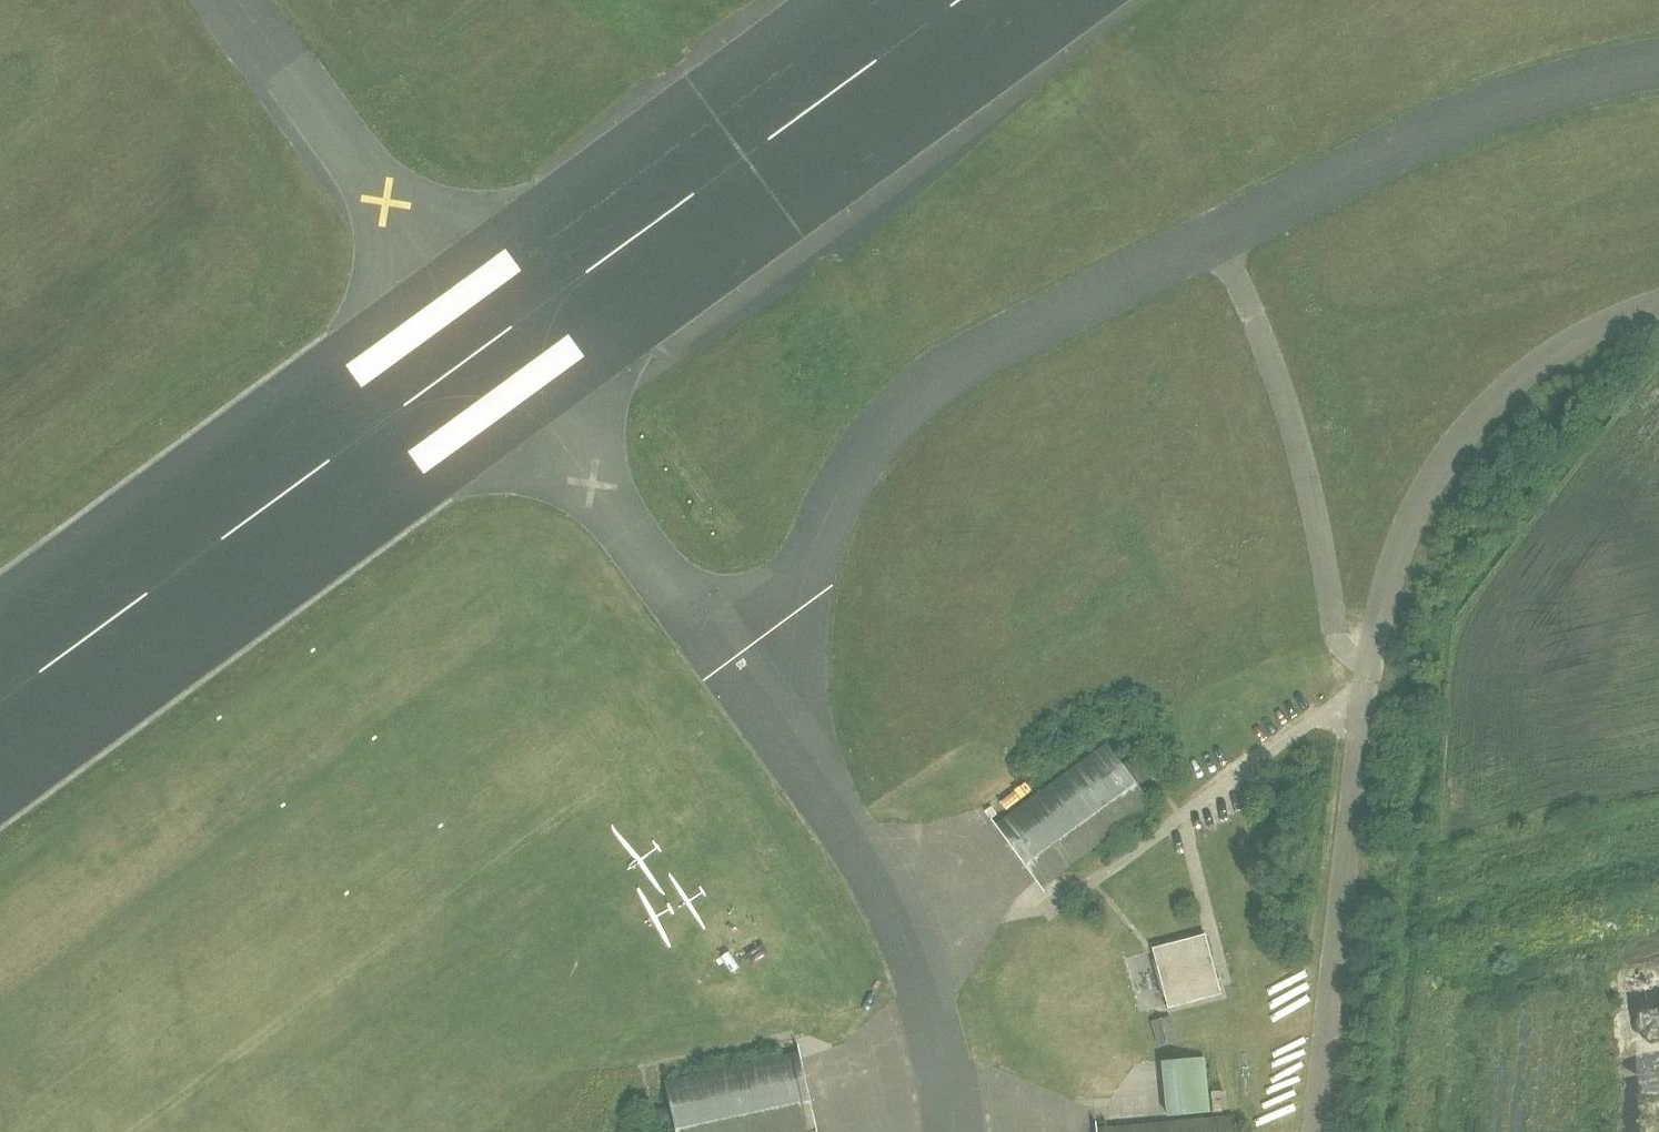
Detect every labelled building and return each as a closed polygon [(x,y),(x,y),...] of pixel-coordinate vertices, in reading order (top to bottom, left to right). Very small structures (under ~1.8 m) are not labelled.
[(1152,806),(1145,797),(1139,788),(1151,779),(1150,777),(1141,766),(1133,755),(1132,753),(1119,762),(1106,743),(1040,792),(995,824),(1041,887),(1110,837),(1152,806)] [(1141,766),(1165,776),(1169,773),(1168,772),(1165,774),(1143,766),(1146,748),(1149,746),(1148,745),(1144,748),(1141,766)] [(1212,960),(1205,935),(1152,949),(1168,1009),(1221,995),(1214,969),(1210,970),(1208,961),(1212,960)] [(815,1128),(798,1052),(664,1081),(669,1103),(654,1107),(657,1123),(659,1131),(797,1131),(815,1128)] [(1206,1057),(1166,1060),(1170,1106),(1210,1103),(1206,1057)] [(646,1107),(642,1107),(642,1108),(646,1108),(656,1123),(654,1131),(655,1131),(657,1123),(646,1107)] [(1096,1129),(1096,1131),(1235,1131),(1233,1115),(1096,1129)]
